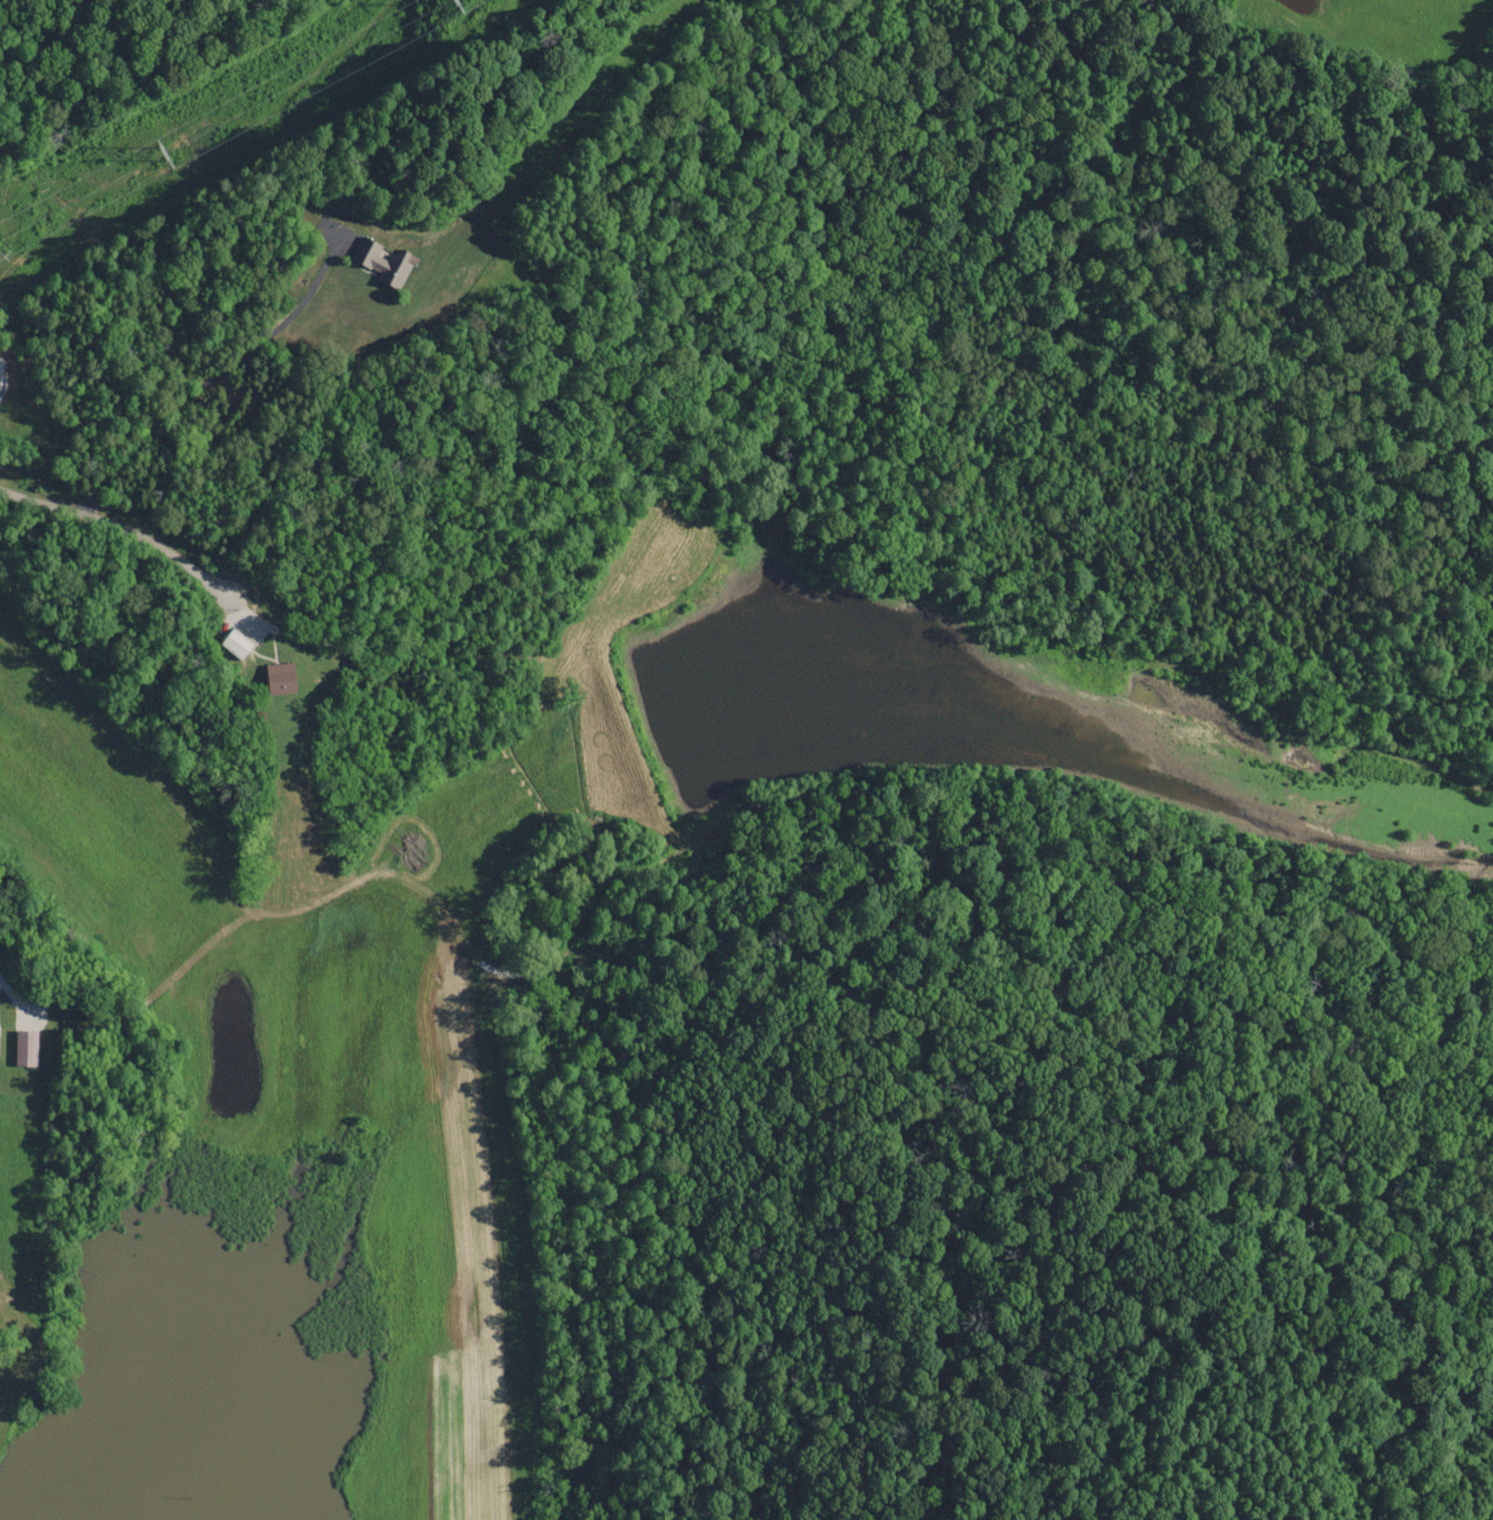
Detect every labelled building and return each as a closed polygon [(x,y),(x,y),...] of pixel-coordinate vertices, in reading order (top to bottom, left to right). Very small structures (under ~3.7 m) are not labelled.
[(396,291),(410,260),(367,239),(355,264),(377,274),(374,280),(396,291)] [(238,661),(251,646),(229,628),(217,644),(238,661)] [(264,695),(293,693),(291,663),(262,665),(264,695)] [(34,1066),(34,1031),(12,1031),(12,1066),(34,1066)]
